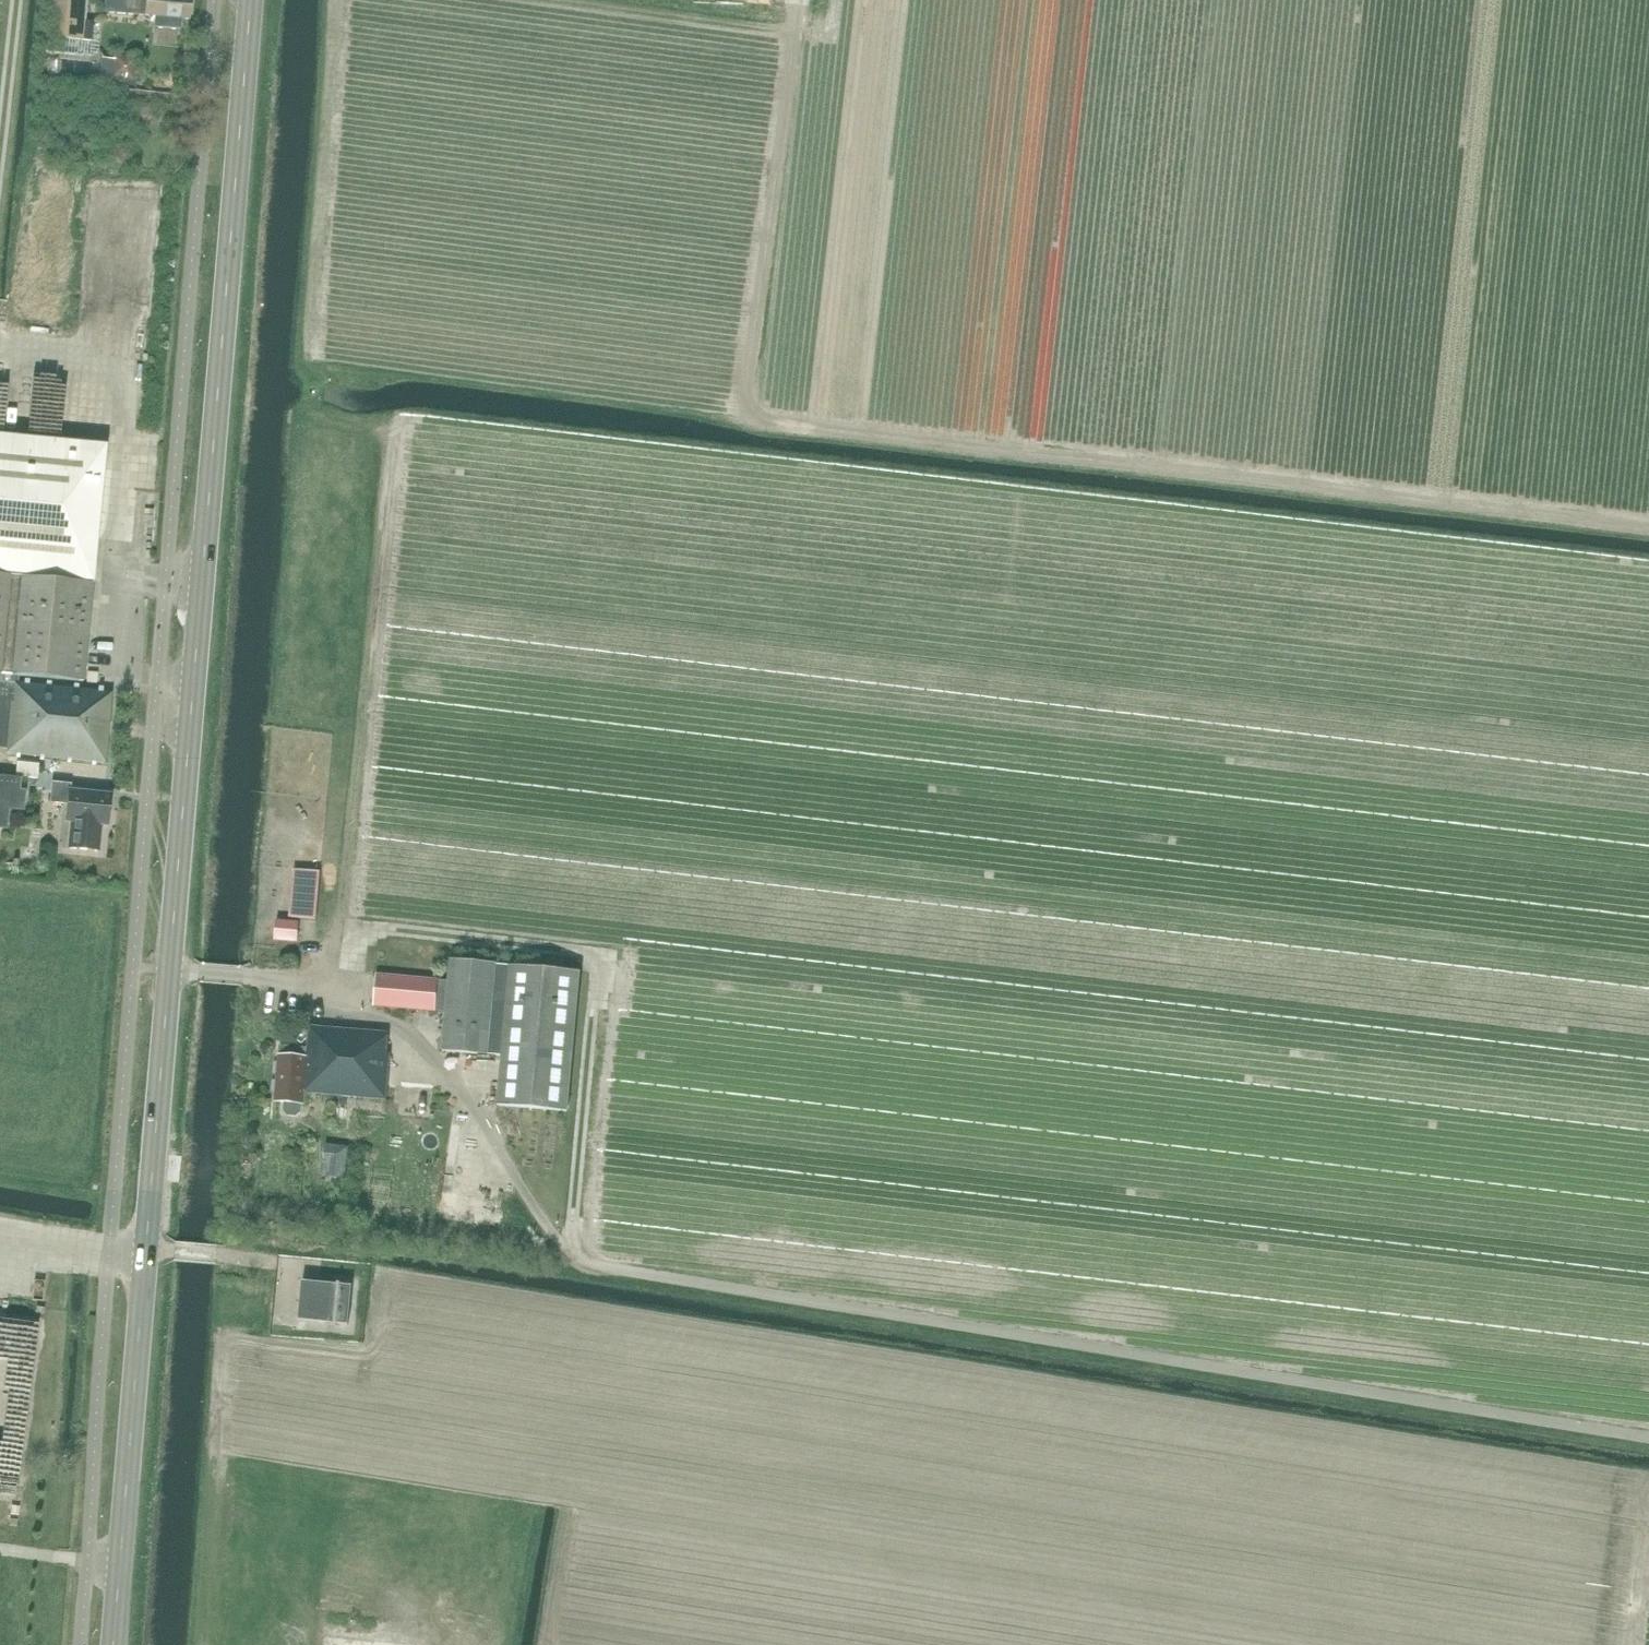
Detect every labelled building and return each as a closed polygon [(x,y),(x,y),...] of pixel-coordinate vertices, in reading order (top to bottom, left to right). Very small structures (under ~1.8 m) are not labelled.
[(46,38),(48,38),(47,52),(90,56),(97,52),(98,52),(102,23),(83,21),(85,0),(50,0),(46,38)] [(104,11),(146,15),(156,16),(155,28),(180,30),(181,18),(189,18),(191,0),(105,0),(104,11)] [(105,450),(0,439),(0,577),(91,586),(105,450)] [(8,749),(8,753),(105,763),(112,693),(18,685),(19,679),(19,676),(52,679),(83,682),(83,679),(91,586),(0,577),(0,748),(8,749)] [(38,780),(40,765),(16,763),(15,777),(38,780)] [(4,827),(7,807),(22,809),(24,792),(26,792),(26,790),(21,790),(22,779),(0,777),(0,827),(4,827)] [(108,825),(111,794),(71,791),(72,784),(52,782),(50,802),(68,804),(66,821),(71,821),(68,849),(100,852),(103,824),(108,825)] [(320,872),(295,870),(291,918),(317,920),(320,872)] [(298,941),(299,922),(276,921),(274,939),(298,941)] [(568,1112),(581,973),(451,960),(449,987),(438,986),(438,980),(377,975),(374,1005),(446,1013),(443,1051),(502,1056),(498,1106),(568,1112)] [(280,1046),(275,1101),(285,1102),(284,1111),(288,1116),(296,1117),(301,1113),(301,1104),(303,1104),(304,1092),(386,1099),(386,1094),(389,1054),(386,1054),(388,1034),(310,1027),(308,1048),(280,1046)] [(339,1283),(338,1285),(302,1282),(299,1321),(335,1324),(335,1326),(337,1326),(337,1324),(349,1325),(352,1287),(341,1286),(341,1284),(339,1283)]
